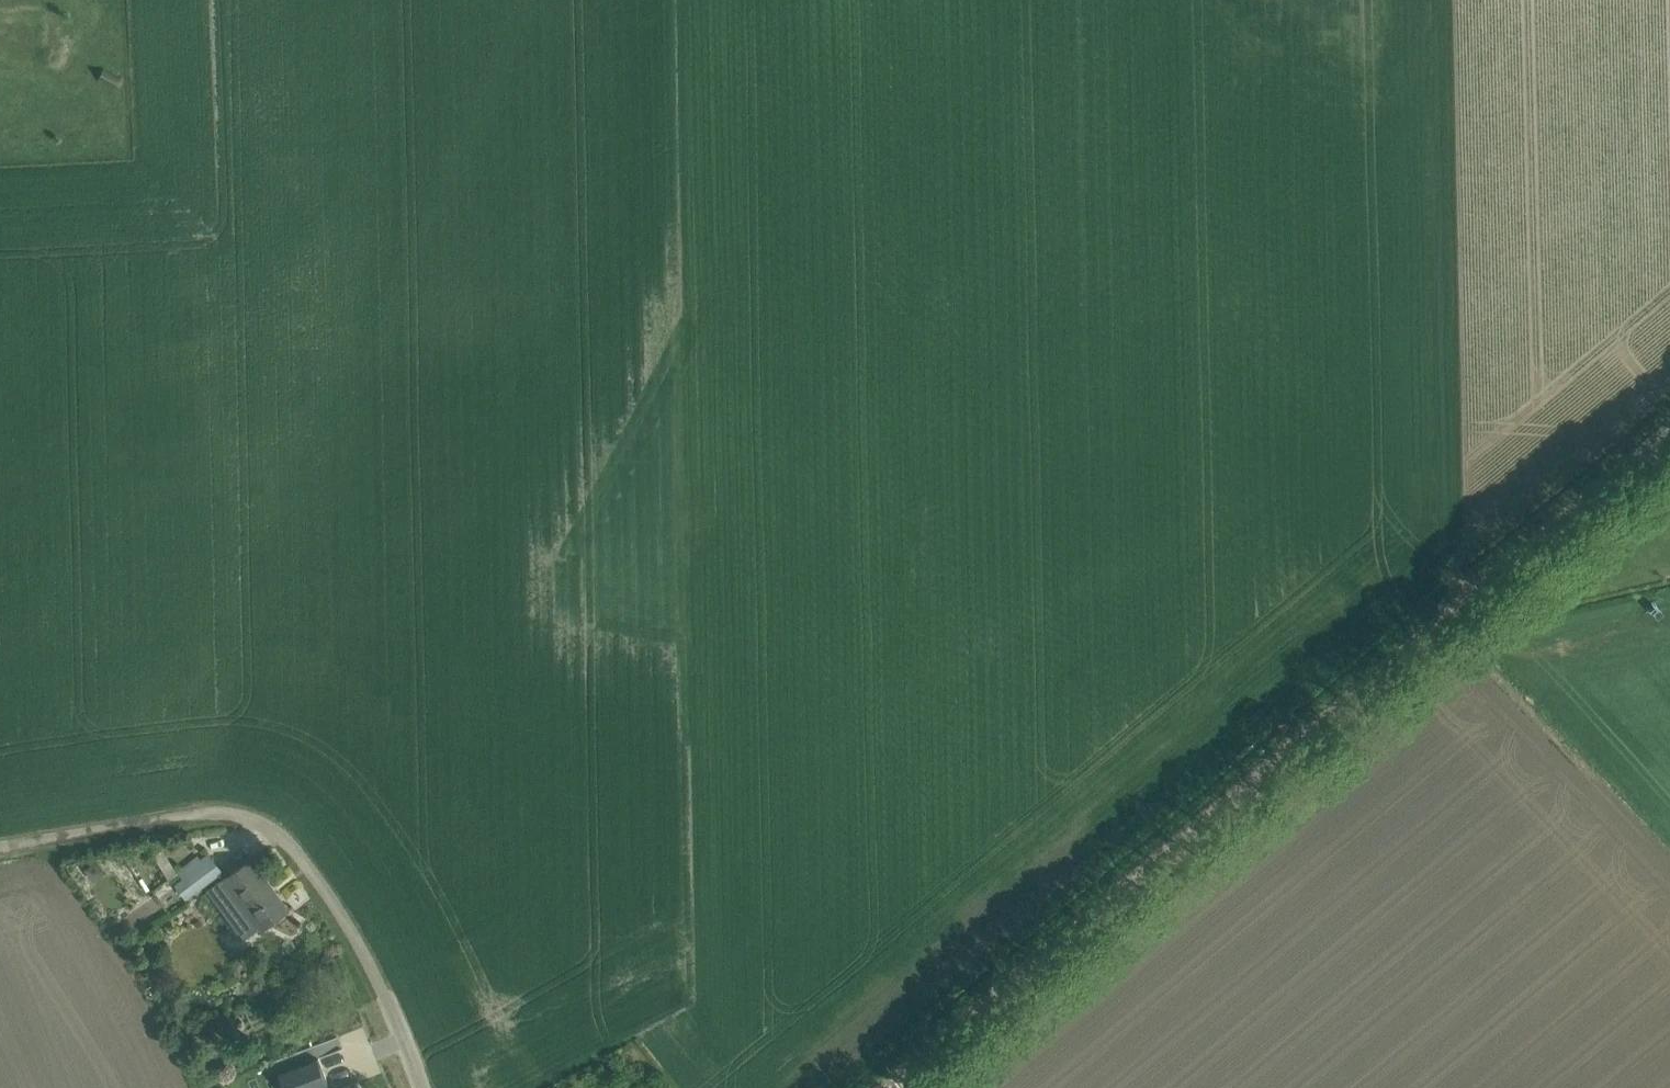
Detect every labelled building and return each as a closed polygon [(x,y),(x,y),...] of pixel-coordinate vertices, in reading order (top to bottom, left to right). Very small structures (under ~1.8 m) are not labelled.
[(176,886),(186,899),(223,871),(210,853),(202,859),(200,856),(179,872),(184,879),(176,886)] [(217,885),(229,901),(234,896),(260,931),(288,910),(250,860),(217,885)] [(176,881),(172,862),(126,873),(130,892),(176,881)] [(321,1065),(281,1080),(284,1087),(316,1087),(328,1083),(321,1065)]
